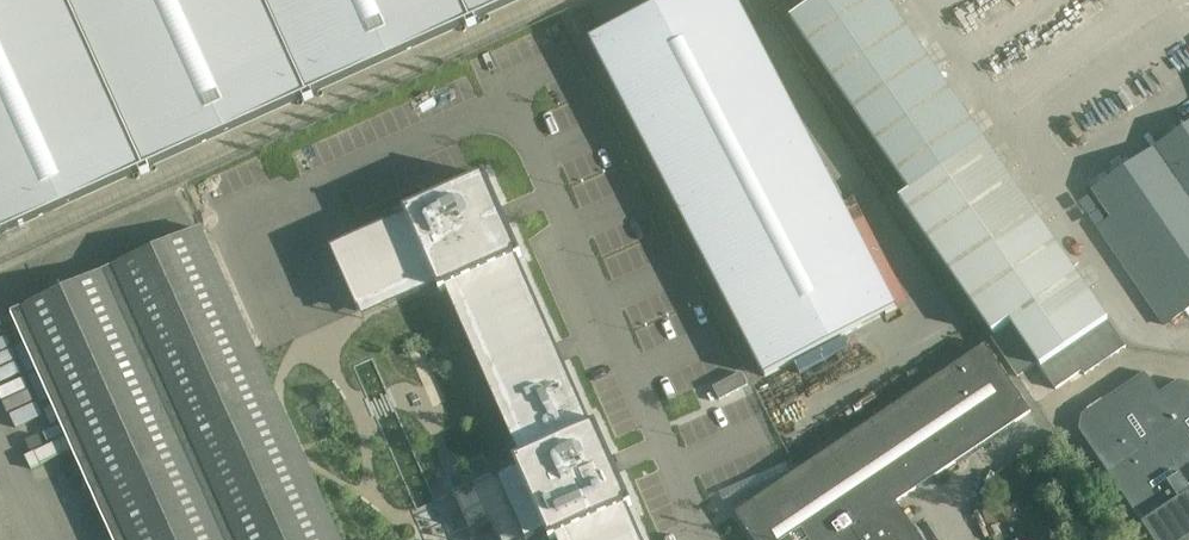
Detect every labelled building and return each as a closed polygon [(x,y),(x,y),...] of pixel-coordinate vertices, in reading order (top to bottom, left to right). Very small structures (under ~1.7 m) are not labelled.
[(519,0),(0,0),(0,236),(519,0)] [(590,39),(694,239),(766,377),(896,309),(736,0),(666,0),(590,39)] [(984,142),(885,0),(820,0),(791,20),(911,193),(901,200),(993,332),(1008,322),(1037,363),(1040,367),(1041,366),(1067,348),(1108,320),(984,142)] [(1094,190),(1113,218),(1099,227),(1166,325),(1188,310),(1188,125),(1094,190)] [(408,215),(333,248),(360,310),(436,277),(442,291),(457,285),(531,453),(517,460),(520,468),(457,495),(460,502),(477,539),(491,533),(489,528),(495,525),(502,539),(534,539),(549,533),(552,539),(554,539),(567,534),(569,539),(643,539),(629,507),(631,506),(634,505),(598,424),(593,426),(518,258),(523,255),(487,174),(406,210),(408,215)] [(17,312),(120,539),(339,539),(199,230),(17,312)] [(1126,346),(1108,320),(1067,348),(1041,366),(1057,388),(1083,370),(1086,374),(1126,346)] [(984,345),(850,436),(895,503),(896,503),(1030,412),(984,345)] [(1145,372),(1081,415),(1079,429),(1143,523),(1154,539),(1188,539),(1188,382),(1178,380),(1159,393),(1145,372)] [(850,436),(736,513),(754,539),(921,539),(896,503),(895,503),(850,436)]
